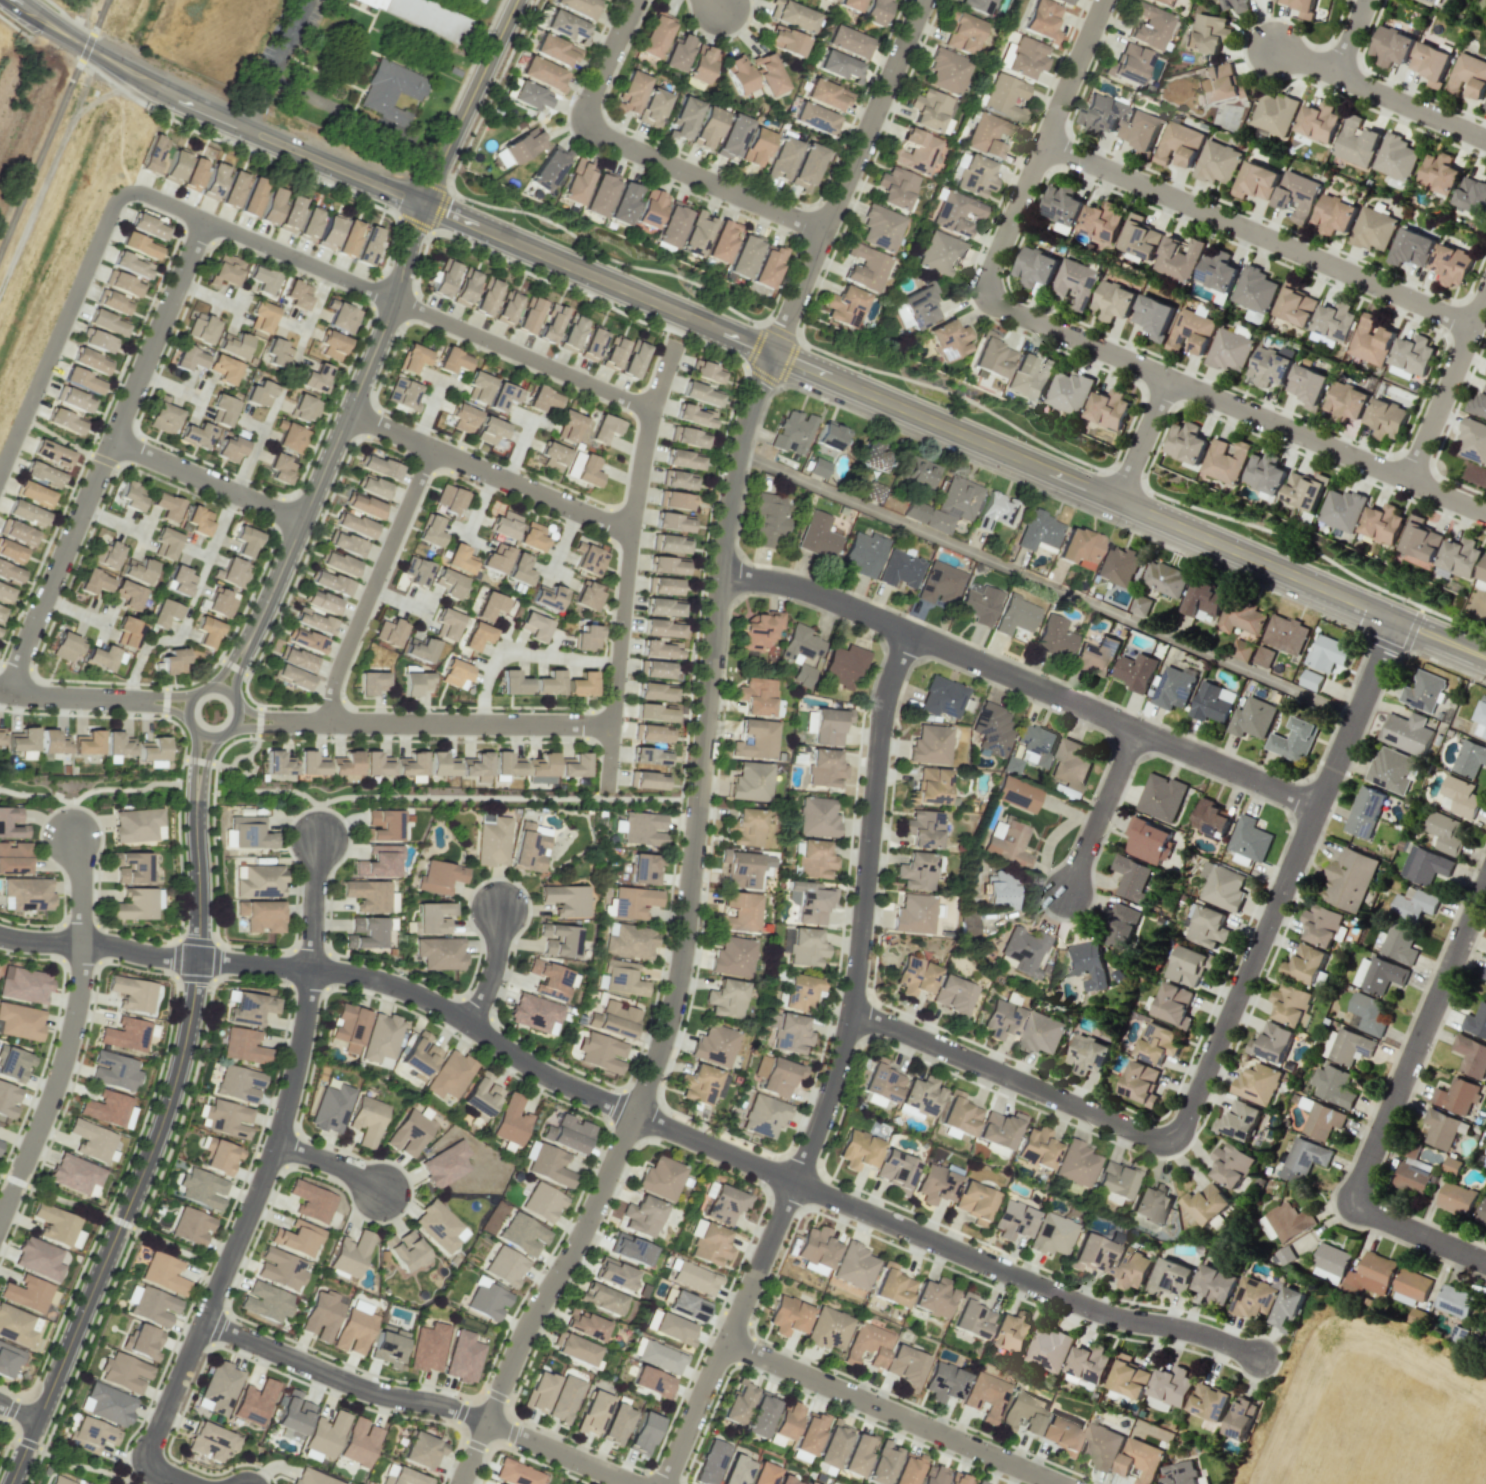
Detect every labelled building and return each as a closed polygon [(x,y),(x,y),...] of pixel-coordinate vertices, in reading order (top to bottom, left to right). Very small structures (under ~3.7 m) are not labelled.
[(378,6),(381,0),(434,0),(453,8),(474,18),(462,45),(441,35),(420,26),(399,16),(378,6)] [(551,3),(591,21),(597,6),(584,0),(552,0),(551,3)] [(782,0),(773,0),(767,17),(809,34),(817,14),(782,0)] [(835,6),(857,12),(860,0),(837,0),(835,6)] [(858,19),(878,27),(889,0),(865,0),(858,19)] [(990,0),(959,0),(959,10),(990,10),(990,0)] [(1054,44),(1058,33),(1052,30),(1061,8),(1042,0),(1031,0),(1019,29),(1054,44)] [(1159,52),(1174,16),(1133,0),(1128,13),(1144,19),(1141,26),(1132,22),(1125,38),(1159,52)] [(1280,6),(1300,5),(1300,19),(1314,18),(1314,0),(1280,0),(1280,6)] [(542,28),(582,45),(590,26),(551,8),(542,28)] [(673,20),(653,12),(636,51),(655,60),(673,20)] [(982,22),(954,12),(942,45),(970,56),(982,22)] [(1219,53),(1220,41),(1229,42),(1231,28),(1226,27),(1228,17),(1196,13),(1192,50),(1219,53)] [(823,44),(863,60),(871,40),(831,24),(823,44)] [(1415,38),(1380,24),(1370,53),(1378,57),(1376,63),(1389,69),(1392,60),(1405,65),(1415,38)] [(765,46),(800,57),(807,37),(771,26),(765,46)] [(531,51),(569,69),(578,49),(540,32),(531,51)] [(671,34),(662,66),(682,72),(691,39),(671,34)] [(1046,47),(1015,36),(1003,70),(1028,80),(1033,68),(1038,70),(1046,47)] [(1409,68),(1430,76),(1427,85),(1439,89),(1452,54),(1419,40),(1409,68)] [(1151,53),(1123,42),(1110,75),(1138,86),(1151,53)] [(712,63),(708,61),(713,50),(697,44),(683,77),(703,85),(712,63)] [(925,84),(957,96),(971,61),(933,47),(925,68),(931,70),(925,84)] [(815,69),(846,80),(845,81),(854,84),(861,63),(822,49),(815,69)] [(765,97),(785,88),(769,51),(749,60),(765,97)] [(1460,52),(1446,90),(1459,95),(1464,82),(1471,85),(1467,95),(1482,101),(1485,90),(1485,62),(1460,52)] [(376,53),(425,76),(415,97),(395,88),(388,104),(409,113),(403,125),(357,104),(367,82),(363,80),(376,53)] [(565,72),(526,55),(518,75),(562,94),(565,86),(560,84),(565,72)] [(721,64),(736,95),(755,86),(740,55),(721,64)] [(1211,104),(1243,96),(1234,61),(1202,69),(1211,104)] [(448,65),(461,71),(458,78),(445,72),(448,65)] [(623,98),(619,110),(634,115),(646,77),(627,70),(618,97),(623,98)] [(979,107),(1019,123),(1023,111),(1008,105),(1012,96),(1022,100),(1028,86),(993,72),(979,107)] [(848,90),(809,79),(803,100),(842,111),(848,90)] [(534,104),(545,108),(551,94),(517,80),(509,99),(532,109),(534,104)] [(637,123),(658,128),(667,93),(646,87),(637,123)] [(951,99),(921,87),(918,96),(912,93),(907,104),(915,107),(909,122),(945,136),(951,121),(944,118),(951,99)] [(1299,101),(1279,93),(1277,98),(1263,92),(1250,124),(1285,138),(1299,101)] [(1079,121),(1113,134),(1124,106),(1089,93),(1079,121)] [(701,104),(681,95),(664,134),(684,142),(701,104)] [(1295,132),(1331,143),(1340,115),(1331,112),(1333,105),(1321,101),(1318,109),(1304,104),(1295,132)] [(791,122),(834,135),(840,116),(797,102),(791,122)] [(690,141),(709,150),(725,113),(705,105),(690,141)] [(1117,137),(1138,146),(1135,153),(1147,158),(1161,122),(1128,109),(1117,137)] [(1016,126),(977,111),(963,146),(997,160),(1006,140),(1010,141),(1016,126)] [(1368,168),(1381,134),(1360,126),(1363,117),(1349,112),(1333,154),(1368,168)] [(735,158),(749,120),(729,113),(714,154),(727,159),(728,156),(735,158)] [(1191,169),(1204,133),(1169,120),(1153,161),(1166,166),(1173,150),(1181,153),(1176,163),(1191,169)] [(492,152),(502,169),(545,144),(535,126),(492,152)] [(739,159),(758,168),(773,134),(753,126),(739,159)] [(885,159),(926,175),(940,140),(904,126),(899,141),(909,145),(906,152),(890,146),(885,159)] [(1405,190),(1419,151),(1407,146),(1409,139),(1387,131),(1373,169),(1392,175),(1388,184),(1405,190)] [(153,175),(168,140),(154,133),(138,168),(153,175)] [(763,174),(783,182),(799,143),(779,135),(763,174)] [(1193,176),(1214,184),(1216,179),(1230,184),(1243,152),(1208,138),(1193,176)] [(824,149),(804,142),(787,185),(808,193),(824,149)] [(529,183),(548,193),(567,156),(548,146),(529,183)] [(188,155),(173,149),(161,178),(176,184),(188,155)] [(1451,197),(1462,171),(1450,165),(1454,156),(1442,151),(1439,157),(1430,153),(1417,182),(1451,197)] [(993,164),(966,153),(953,187),(982,198),(985,190),(991,193),(996,180),(988,177),(993,164)] [(195,192),(207,163),(193,157),(180,186),(195,192)] [(578,205),(595,167),(575,158),(558,197),(578,205)] [(1279,172),(1246,160),(1233,195),(1244,199),(1246,193),(1268,201),(1279,172)] [(228,167),(213,162),(200,195),(215,201),(228,167)] [(877,201),(905,211),(917,177),(888,166),(885,175),(878,173),(874,184),(882,187),(877,201)] [(220,204),(235,208),(245,174),(230,170),(220,204)] [(1273,204),(1289,210),(1293,200),(1299,203),(1292,220),(1305,225),(1321,183),(1286,170),(1273,204)] [(615,179),(595,173),(584,211),(604,217),(615,179)] [(1485,217),(1485,176),(1481,174),(1478,181),(1465,176),(1454,204),(1485,217)] [(238,212),(252,217),(266,181),(252,176),(238,212)] [(607,218),(626,225),(640,188),(621,181),(607,218)] [(1083,200),(1072,197),(1074,190),(1051,182),(1040,216),(1074,228),(1083,200)] [(273,225),(283,191),(269,187),(259,221),(273,225)] [(633,221),(653,229),(667,196),(647,188),(633,221)] [(943,190),(929,225),(964,238),(972,218),(980,221),(985,206),(943,190)] [(1357,206),(1323,194),(1313,222),(1321,225),(1318,231),(1331,236),(1334,228),(1348,232),(1357,206)] [(291,234),(305,201),(290,195),(276,228),(291,234)] [(674,249),(690,208),(670,199),(654,241),(674,249)] [(904,217),(867,203),(859,224),(865,227),(859,241),(891,253),(904,217)] [(1078,231),(1113,243),(1124,212),(1103,204),(1102,208),(1087,203),(1078,231)] [(1387,251),(1399,218),(1363,205),(1349,242),(1371,250),(1372,246),(1387,251)] [(311,242),(321,211),(306,207),(297,237),(311,242)] [(714,218),(694,210),(678,249),(698,257),(714,218)] [(1119,248),(1128,251),(1127,254),(1150,263),(1162,232),(1141,224),(1144,216),(1132,211),(1119,248)] [(129,227),(162,240),(167,226),(134,213),(129,227)] [(331,250),(340,220),(325,215),(316,246),(331,250)] [(724,264),(739,226),(719,218),(704,256),(724,264)] [(352,257),(361,223),(345,219),(336,253),(352,257)] [(368,266),(381,230),(367,225),(354,261),(368,266)] [(1435,239),(1403,227),(1389,262),(1399,266),(1401,259),(1423,268),(1435,239)] [(947,277),(952,263),(958,266),(966,244),(929,230),(915,264),(947,277)] [(119,245),(154,260),(160,247),(125,232),(119,245)] [(741,234),(725,271),(745,279),(762,239),(751,234),(750,238),(741,234)] [(1153,270),(1189,284),(1205,242),(1190,236),(1187,244),(1166,236),(1153,270)] [(876,293),(890,257),(849,242),(844,255),(859,261),(857,266),(847,263),(840,280),(876,293)] [(1452,281),(1463,285),(1474,254),(1439,242),(1430,269),(1442,273),(1438,283),(1450,287),(1452,281)] [(785,251),(765,244),(750,282),(770,290),(785,251)] [(1022,277),(1020,284),(1034,289),(1036,280),(1050,285),(1059,257),(1023,246),(1014,274),(1022,277)] [(1239,268),(1228,264),(1232,254),(1220,249),(1216,259),(1204,254),(1195,281),(1230,293),(1239,268)] [(152,264),(115,252),(111,267),(147,279),(152,264)] [(243,261),(219,253),(207,283),(215,286),(217,280),(234,286),(243,261)] [(1052,292),(1066,297),(1069,288),(1077,290),(1071,308),(1084,313),(1100,270),(1065,257),(1052,292)] [(458,266),(444,260),(429,292),(443,299),(458,266)] [(277,274),(251,264),(245,278),(257,283),(254,291),(268,296),(277,274)] [(1232,301),(1267,314),(1279,283),(1266,278),(1269,272),(1246,264),(1232,301)] [(451,302),(466,308),(479,273),(464,268),(451,302)] [(142,284),(108,270),(103,285),(136,298),(142,284)] [(500,284),(486,277),(472,310),(487,317),(500,284)] [(302,311),(312,288),(289,279),(281,296),(289,299),(287,305),(302,311)] [(1092,308),(1101,311),(1098,318),(1111,323),(1114,314),(1127,319),(1137,292),(1103,279),(1092,308)] [(939,318),(932,301),(939,298),(931,282),(896,297),(911,331),(939,318)] [(854,329),(866,294),(840,284),(833,302),(827,300),(821,317),(854,329)] [(1275,314),(1306,327),(1318,298),(1287,285),(1275,314)] [(95,303),(123,316),(130,301),(101,289),(95,303)] [(494,321),(509,326),(519,295),(503,290),(494,321)] [(1175,306),(1142,293),(1131,322),(1143,326),(1141,331),(1150,335),(1149,338),(1161,343),(1175,306)] [(530,334),(542,301),(527,295),(514,329),(530,334)] [(332,309),(326,325),(350,335),(359,311),(329,298),(325,307),(332,309)] [(248,313),(253,315),(248,328),(265,335),(276,309),(254,300),(248,313)] [(1322,303),(1311,331),(1346,345),(1358,315),(1349,311),(1351,306),(1338,301),(1335,308),(1322,303)] [(536,339),(551,344),(564,308),(549,303),(536,339)] [(1166,348),(1179,353),(1181,348),(1204,356),(1217,320),(1181,307),(1166,348)] [(127,321),(91,310),(86,325),(123,336),(127,321)] [(216,319),(193,312),(186,337),(210,344),(216,319)] [(572,353),(585,320),(570,314),(557,348),(572,353)] [(1348,352),(1382,367),(1398,329),(1364,315),(1348,352)] [(926,330),(941,364),(970,350),(965,340),(971,338),(965,326),(956,330),(951,318),(926,330)] [(577,356),(593,363),(606,332),(590,325),(577,356)] [(1206,364),(1227,371),(1228,366),(1244,372),(1255,339),(1219,326),(1206,364)] [(79,342),(107,354),(113,339),(85,328),(79,342)] [(314,351),(337,361),(347,339),(323,329),(314,351)] [(970,367),(1003,379),(1013,351),(993,344),(997,334),(984,329),(970,367)] [(222,333),(215,349),(241,359),(250,337),(236,332),(234,337),(222,333)] [(1424,377),(1435,348),(1427,345),(1430,338),(1416,333),(1413,341),(1400,336),(1389,364),(1424,377)] [(625,341),(610,336),(600,367),(615,372),(625,341)] [(291,346),(269,339),(262,361),(284,369),(291,346)] [(619,374),(635,379),(647,345),(632,339),(619,374)] [(429,351),(406,343),(396,369),(411,375),(416,363),(424,366),(429,351)] [(171,366),(186,372),(188,364),(201,369),(206,355),(179,345),(171,366)] [(1293,359),(1259,346),(1248,374),(1256,377),(1254,384),(1266,388),(1269,381),(1283,386),(1293,359)] [(109,361),(77,347),(70,361),(103,376),(109,361)] [(435,369),(449,374),(452,366),(464,371),(470,357),(443,347),(435,369)] [(1005,389),(1040,402),(1056,361),(1043,356),(1037,373),(1030,370),(1034,359),(1018,353),(1005,389)] [(239,364),(213,354),(207,370),(218,374),(215,381),(230,386),(239,364)] [(723,372),(715,369),(715,366),(692,360),(688,376),(720,385),(723,372)] [(312,374),(304,371),(298,385),(320,393),(330,367),(317,362),(312,374)] [(1304,408),(1315,412),(1329,375),(1297,363),(1285,392),(1307,400),(1304,408)] [(97,395),(103,381),(67,367),(61,381),(97,395)] [(465,398),(482,405),(492,379),(470,370),(465,384),(470,386),(465,398)] [(1079,416),(1093,379),(1074,372),(1072,376),(1057,371),(1045,403),(1079,416)] [(409,409),(418,386),(394,377),(385,400),(409,409)] [(1359,421),(1371,394),(1337,380),(1325,407),(1359,421)] [(1473,412),(1485,417),(1485,380),(1473,412)] [(255,387),(247,385),(243,402),(267,408),(273,385),(256,381),(255,387)] [(514,404),(518,389),(494,382),(487,408),(504,413),(507,403),(514,404)] [(716,408),(720,394),(684,382),(680,396),(716,408)] [(53,399),(86,414),(93,400),(60,385),(53,399)] [(560,396),(534,386),(525,407),(539,412),(542,404),(554,409),(560,396)] [(1084,418),(1119,431),(1130,400),(1121,397),(1123,391),(1111,387),(1108,396),(1094,391),(1084,418)] [(312,424),(321,403),(297,393),(288,414),(312,424)] [(227,427),(235,401),(213,394),(209,408),(212,409),(209,422),(227,427)] [(148,427),(172,434),(179,410),(164,405),(166,398),(158,395),(148,427)] [(1373,437),(1384,440),(1386,435),(1399,439),(1408,408),(1373,397),(1365,423),(1376,427),(1373,437)] [(477,411),(454,402),(449,417),(454,418),(450,427),(469,434),(477,411)] [(674,420),(711,427),(714,412),(676,405),(674,420)] [(45,422),(78,435),(83,421),(50,408),(45,422)] [(555,437),(572,443),(582,417),(560,408),(555,422),(560,424),(555,437)] [(815,417),(803,413),(802,415),(783,409),(771,447),(802,457),(815,417)] [(605,445),(608,434),(616,437),(620,421),(596,414),(588,440),(605,445)] [(474,438),(492,445),(495,437),(501,439),(507,424),(483,415),(474,438)] [(1466,416),(1457,439),(1460,440),(1455,453),(1485,464),(1485,424),(1466,416)] [(281,430),(275,445),(298,455),(308,432),(278,418),(274,427),(281,430)] [(813,443),(835,453),(846,430),(824,419),(813,443)] [(1197,465),(1208,439),(1196,435),(1200,425),(1187,420),(1184,426),(1175,423),(1163,452),(1197,465)] [(212,428),(198,422),(195,430),(183,425),(177,439),(202,450),(212,428)] [(706,434),(670,427),(668,442),(703,449),(706,434)] [(229,440),(219,437),(214,456),(237,463),(244,441),(230,436),(229,440)] [(1200,472),(1236,486),(1252,444),(1239,439),(1233,456),(1225,453),(1229,443),(1214,437),(1200,472)] [(66,468),(72,453),(37,439),(31,453),(66,468)] [(538,454),(544,456),(541,466),(559,473),(568,450),(543,441),(538,454)] [(858,464),(883,473),(891,451),(866,442),(858,464)] [(595,472),(600,460),(575,451),(565,476),(595,488),(600,474),(595,472)] [(700,469),(701,454),(666,451),(664,466),(700,469)] [(1286,470),(1275,466),(1279,455),(1266,451),(1263,457),(1253,453),(1243,483),(1277,495),(1286,470)] [(294,460),(272,454),(265,479),(287,484),(294,460)] [(358,469),(395,479),(399,465),(362,455),(358,469)] [(807,473),(823,479),(829,463),(813,457),(807,473)] [(939,468),(910,457),(901,481),(930,491),(939,468)] [(22,477),(59,487),(63,472),(26,462),(22,477)] [(660,486),(694,490),(695,478),(685,477),(686,473),(662,470),(660,486)] [(1314,512),(1328,477),(1317,473),(1314,479),(1292,470),(1281,498),(1314,512)] [(391,485),(361,474),(355,489),(385,500),(391,485)] [(923,526),(948,535),(955,516),(971,522),(984,488),(949,475),(935,510),(929,508),(923,526)] [(53,494),(20,479),(14,493),(47,508),(53,494)] [(121,507),(139,511),(143,497),(132,494),(135,484),(122,480),(117,497),(123,499),(121,507)] [(432,505),(456,515),(465,494),(441,484),(432,505)] [(1366,497),(1346,489),(1344,494),(1330,488),(1317,520),(1352,534),(1366,497)] [(1015,507),(1002,502),(1004,496),(989,490),(974,528),(986,533),(991,520),(1007,527),(1015,507)] [(691,494),(658,491),(657,507),(690,510),(691,494)] [(149,505),(161,509),(158,518),(172,523),(180,501),(154,492),(149,505)] [(377,520),(382,505),(349,492),(343,506),(377,520)] [(751,532),(786,536),(790,498),(756,493),(751,532)] [(5,514),(40,528),(46,513),(11,499),(5,514)] [(929,507),(908,499),(901,515),(921,524),(929,507)] [(1404,517),(1394,513),(1397,506),(1386,502),(1382,511),(1369,506),(1359,532),(1393,545),(1404,517)] [(212,512),(188,505),(181,529),(204,536),(212,512)] [(830,516),(809,509),(796,547),(832,560),(840,536),(825,531),(830,516)] [(1016,546),(1032,552),(1036,541),(1052,547),(1062,521),(1030,509),(1016,546)] [(499,518),(493,516),(488,532),(512,540),(519,516),(501,510),(499,518)] [(374,525),(339,511),(333,525),(369,539),(374,525)] [(415,540),(437,548),(443,534),(435,531),(440,519),(424,513),(415,540)] [(691,516),(655,513),(653,529),(690,532),(691,516)] [(1399,549),(1432,563),(1444,535),(1422,526),(1426,518),(1414,513),(1399,549)] [(2,520),(0,526),(0,536),(32,545),(37,530),(2,520)] [(545,539),(541,537),(544,527),(524,521),(517,545),(541,552),(545,539)] [(1056,558),(1090,571),(1103,538),(1068,524),(1056,558)] [(259,533),(237,525),(232,539),(239,541),(234,554),(249,560),(259,533)] [(171,561),(178,533),(156,528),(153,541),(156,541),(152,556),(171,561)] [(366,543),(332,530),(326,545),(360,558),(366,543)] [(841,560),(853,565),(850,571),(873,580),(887,542),(853,530),(841,560)] [(688,539),(653,534),(650,549),(686,555),(688,539)] [(1437,565),(1440,566),(1437,574),(1450,579),(1452,573),(1471,580),(1482,550),(1474,547),(1477,540),(1463,535),(1460,544),(1447,539),(1437,565)] [(24,549),(0,539),(0,557),(18,564),(24,549)] [(97,546),(92,561),(113,570),(122,546),(108,540),(105,549),(97,546)] [(473,562),(462,558),(466,548),(452,542),(443,564),(468,575),(473,562)] [(579,552),(573,568),(598,577),(607,553),(575,542),(573,550),(579,552)] [(500,575),(511,549),(497,543),(492,555),(484,552),(478,566),(500,575)] [(1095,576),(1129,588),(1140,556),(1107,544),(1095,576)] [(890,548),(876,581),(892,588),(894,582),(913,590),(924,562),(890,548)] [(353,576),(357,561),(323,551),(319,566),(353,576)] [(532,572),(526,570),(531,558),(515,551),(504,577),(526,586),(532,572)] [(251,566),(227,556),(221,571),(214,568),(211,576),(242,589),(251,566)] [(146,584),(154,562),(140,557),(138,563),(126,558),(120,575),(146,584)] [(406,583),(423,587),(428,562),(405,557),(402,574),(407,576),(406,583)] [(684,574),(684,559),(649,558),(648,573),(684,574)] [(965,573),(930,559),(915,598),(931,605),(933,598),(952,606),(965,573)] [(1189,574),(1152,559),(1141,584),(1178,599),(1189,574)] [(1475,585),(1485,590),(1485,559),(1475,585)] [(22,571),(0,562),(0,579),(16,585),(22,571)] [(187,597),(195,575),(173,566),(164,588),(187,597)] [(94,587),(106,592),(111,578),(86,568),(77,590),(91,595),(94,587)] [(443,588),(440,595),(455,600),(463,577),(438,568),(432,584),(443,588)] [(350,582),(314,569),(309,583),(344,597),(350,582)] [(646,594),(680,595),(680,579),(647,578),(646,594)] [(1183,611),(1214,623),(1226,591),(1196,579),(1183,611)] [(120,607),(135,611),(143,588),(116,580),(112,594),(123,598),(120,607)] [(596,586),(582,580),(572,602),(596,612),(604,594),(595,590),(596,586)] [(12,590),(0,585),(0,602),(6,604),(12,590)] [(536,585),(530,602),(555,612),(564,590),(550,585),(548,590),(536,585)] [(956,610),(974,616),(971,623),(989,629),(1002,593),(983,586),(979,594),(964,589),(956,610)] [(332,615),(338,600),(309,588),(303,603),(332,615)] [(236,596),(211,589),(205,611),(230,618),(236,596)] [(502,614),(506,599),(482,592),(475,618),(491,622),(494,612),(502,614)] [(1007,637),(1011,626),(1030,633),(1040,607),(1007,594),(993,632),(1007,637)] [(1146,617),(1153,600),(1137,594),(1130,611),(1146,617)] [(1259,636),(1267,615),(1256,611),(1258,606),(1230,595),(1217,628),(1231,634),(1234,626),(1259,636)] [(175,621),(180,607),(157,598),(148,624),(163,630),(168,618),(175,621)] [(680,616),(681,601),(646,599),(645,614),(680,616)] [(292,622),(328,635),(333,621),(298,607),(292,622)] [(439,623),(434,635),(451,642),(461,615),(439,607),(434,621),(439,623)] [(529,633),(526,638),(541,644),(550,622),(524,611),(517,628),(529,633)] [(782,612),(765,611),(764,615),(744,613),(740,648),(762,650),(763,641),(771,642),(772,629),(780,630),(782,612)] [(1076,636),(1063,631),(1067,620),(1047,612),(1034,647),(1067,659),(1076,636)] [(1310,627),(1273,612),(1262,641),(1298,656),(1310,627)] [(201,632),(196,644),(210,650),(220,624),(199,615),(193,629),(201,632)] [(119,631),(115,644),(133,649),(141,623),(119,616),(115,629),(119,631)] [(404,624),(391,619),(389,624),(380,620),(373,638),(396,647),(404,624)] [(481,642),(488,644),(494,629),(471,621),(461,647),(477,653),(481,642)] [(681,622),(643,621),(642,635),(680,637),(681,622)] [(778,658),(796,664),(789,681),(807,688),(825,642),(808,635),(810,629),(792,622),(778,658)] [(573,649),(599,650),(599,626),(580,625),(580,632),(574,632),(573,649)] [(325,641),(292,626),(286,641),(319,655),(325,641)] [(70,661),(72,654),(78,655),(82,638),(58,632),(52,656),(70,661)] [(1107,677),(1120,641),(1101,634),(1096,648),(1081,642),(1071,667),(1085,673),(1087,669),(1107,677)] [(1331,673),(1334,662),(1346,666),(1353,645),(1320,635),(1314,651),(1309,650),(1304,664),(1331,673)] [(402,653),(427,664),(437,643),(423,637),(420,643),(409,637),(402,653)] [(1229,655),(1248,662),(1254,646),(1235,639),(1229,655)] [(679,642),(641,641),(640,657),(679,658),(679,642)] [(831,646),(818,677),(845,688),(850,675),(858,678),(868,653),(846,643),(843,651),(831,646)] [(101,652),(88,647),(82,662),(109,673),(118,650),(104,645),(101,652)] [(1268,668),(1275,652),(1260,645),(1253,662),(1268,668)] [(312,673),(317,659),(283,646),(278,660),(312,673)] [(160,656),(161,673),(185,672),(184,648),(167,649),(167,655),(160,656)] [(1112,679),(1146,692),(1158,659),(1138,652),(1135,660),(1121,655),(1112,679)] [(470,666),(446,659),(440,682),(463,689),(470,666)] [(670,678),(671,662),(640,661),(640,677),(670,678)] [(311,676),(277,663),(272,678),(306,691),(311,676)] [(1197,676),(1166,664),(1151,704),(1171,711),(1173,704),(1184,709),(1197,676)] [(529,678),(516,678),(516,670),(501,669),(501,694),(529,694),(529,678)] [(533,694),(561,695),(562,669),(547,669),(547,678),(534,678),(533,694)] [(1300,686),(1319,691),(1324,674),(1304,669),(1300,686)] [(1446,679),(1420,669),(1412,688),(1405,685),(1399,700),(1432,714),(1446,679)] [(594,695),(594,671),(579,671),(579,679),(566,679),(566,696),(594,695)] [(358,696),(373,696),(373,686),(386,686),(386,672),(358,672),(358,696)] [(430,672),(402,673),(403,697),(417,696),(417,686),(430,685),(430,672)] [(916,709),(934,716),(936,712),(955,720),(967,689),(930,674),(916,709)] [(771,716),(773,679),(742,678),(741,687),(734,686),(733,700),(743,701),(742,715),(771,716)] [(1225,724),(1236,692),(1202,680),(1189,716),(1205,721),(1206,717),(1225,724)] [(637,699),(672,700),(673,688),(662,688),(662,684),(637,683),(637,699)] [(1244,732),(1265,739),(1277,706),(1249,696),(1243,710),(1236,707),(1227,732),(1242,738),(1244,732)] [(1478,700),(1471,719),(1477,722),(1473,734),(1485,739),(1485,703),(1478,700)] [(671,723),(674,708),(636,702),(634,717),(671,723)] [(969,731),(981,735),(975,749),(1001,758),(1014,724),(1006,721),(1009,713),(980,702),(969,731)] [(850,723),(851,710),(811,709),(810,744),(841,745),(841,723),(850,723)] [(1425,756),(1434,730),(1424,727),(1427,717),(1412,712),(1409,719),(1387,712),(1378,741),(1425,756)] [(1265,748),(1302,765),(1319,725),(1296,714),(1286,738),(1272,732),(1265,748)] [(773,759),(775,721),(739,719),(738,735),(748,735),(748,743),(728,742),(728,756),(773,759)] [(1058,735),(1023,721),(1015,741),(1025,745),(1019,760),(1043,770),(1058,735)] [(947,765),(950,728),(917,724),(916,739),(909,738),(907,761),(947,765)] [(671,727),(633,725),(633,740),(671,741),(671,727)] [(35,751),(35,727),(20,727),(20,733),(7,733),(7,750),(35,751)] [(39,753),(67,754),(68,737),(55,737),(55,729),(40,729),(39,753)] [(100,730),(85,730),(85,735),(72,735),(73,754),(100,754),(100,730)] [(133,737),(121,738),(121,731),(105,731),(105,755),(133,755),(133,737)] [(148,768),(165,769),(166,737),(151,736),(150,743),(138,742),(137,760),(148,760),(148,768)] [(1082,757),(1086,744),(1063,736),(1049,777),(1063,782),(1061,788),(1079,794),(1091,760),(1082,757)] [(1475,779),(1481,763),(1485,765),(1485,747),(1464,738),(1451,769),(1475,779)] [(1366,780),(1403,795),(1416,759),(1380,745),(1366,780)] [(667,750),(631,749),(630,764),(666,765),(667,750)] [(837,750),(808,749),(806,786),(837,787),(838,779),(844,779),(845,764),(836,764),(837,750)] [(294,759),(280,759),(280,751),(265,750),(265,774),(272,774),(272,781),(293,781),(294,759)] [(325,775),(326,759),(313,758),(313,751),(298,750),(298,774),(325,775)] [(358,751),(343,751),(343,757),(330,757),(330,775),(358,775),(358,751)] [(363,775),(391,775),(391,757),(379,756),(379,751),(363,751),(363,775)] [(423,751),(408,751),(408,758),(396,758),(396,776),(410,776),(410,782),(423,782),(423,751)] [(488,752),(474,751),(473,759),(461,758),(460,776),(475,776),(475,782),(488,783),(488,752)] [(456,762),(443,762),(443,752),(429,752),(428,775),(455,776),(456,762)] [(521,776),(521,760),(509,760),(509,752),(494,752),(493,781),(506,781),(506,775),(521,776)] [(527,783),(553,783),(553,752),(539,753),(539,759),(526,759),(527,783)] [(587,776),(586,752),(572,753),(572,763),(558,763),(559,777),(587,776)] [(1021,760),(1007,756),(1002,771),(1016,776),(1021,760)] [(728,799),(769,801),(770,764),(736,762),(736,776),(729,776),(728,799)] [(946,805),(947,770),(917,768),(916,803),(946,805)] [(1173,824),(1188,785),(1171,778),(1170,779),(1151,771),(1136,809),(1173,824)] [(628,788),(665,789),(665,774),(628,773),(628,788)] [(1476,785),(1447,774),(1440,793),(1445,795),(1440,807),(1474,820),(1482,798),(1472,794),(1476,785)] [(1031,814),(1039,792),(1000,777),(992,800),(1031,814)] [(1344,830),(1369,840),(1386,795),(1361,786),(1344,830)] [(835,837),(836,799),(798,798),(797,836),(835,837)] [(1223,839),(1234,812),(1202,798),(1191,826),(1223,839)] [(0,807),(0,838),(26,838),(26,824),(20,824),(20,807),(0,807)] [(113,811),(114,842),(163,840),(161,808),(113,811)] [(734,826),(723,825),(723,834),(729,834),(728,845),(761,846),(762,809),(734,808),(734,826)] [(403,809),(367,809),(367,825),(377,825),(377,827),(360,828),(360,841),(399,840),(399,823),(403,823),(403,809)] [(1435,835),(1430,846),(1456,857),(1463,840),(1454,837),(1461,821),(1433,809),(1424,830),(1435,835)] [(909,848),(939,849),(940,811),(909,810),(909,819),(902,819),(901,833),(910,833),(909,848)] [(621,843),(664,846),(665,831),(663,831),(664,814),(622,812),(622,821),(613,820),(613,832),(622,832),(621,843)] [(1227,849),(1263,862),(1273,834),(1253,827),(1257,819),(1241,813),(1227,849)] [(258,833),(259,825),(263,825),(263,816),(229,816),(229,830),(233,830),(233,847),(276,848),(276,832),(266,833),(258,833)] [(509,817),(491,816),(491,823),(478,822),(475,866),(491,867),(492,864),(506,865),(509,817)] [(1161,865),(1173,831),(1133,816),(1126,835),(1132,837),(1126,853),(1161,865)] [(1028,827),(1003,819),(1002,824),(992,820),(981,854),(1027,870),(1032,856),(1020,852),(1028,827)] [(520,821),(510,866),(541,873),(545,856),(540,855),(541,848),(545,849),(548,836),(532,832),(534,823),(520,821)] [(826,842),(797,840),(796,877),(827,878),(827,869),(835,869),(835,856),(826,855),(826,842)] [(5,844),(5,842),(0,842),(0,874),(28,874),(28,844),(5,844)] [(401,845),(367,844),(367,860),(354,860),(353,877),(397,877),(397,859),(401,859),(401,845)] [(1358,914),(1380,859),(1342,844),(1329,878),(1331,879),(1322,900),(1358,914)] [(1428,887),(1435,872),(1449,877),(1455,861),(1412,844),(1400,876),(1428,887)] [(725,873),(725,888),(755,889),(756,852),(720,851),(719,873),(725,873)] [(148,852),(110,852),(110,866),(116,866),(115,883),(148,883),(148,852)] [(894,879),(900,879),(899,889),(932,890),(934,853),(905,852),(904,864),(895,864),(894,879)] [(1116,893),(1139,903),(1154,869),(1117,853),(1110,868),(1124,874),(1116,893)] [(630,884),(657,884),(658,855),(630,854),(630,884)] [(425,859),(467,868),(464,884),(447,881),(446,886),(450,887),(448,897),(415,889),(418,875),(422,876),(425,859)] [(1200,899),(1237,913),(1246,891),(1241,889),(1247,875),(1206,860),(1200,876),(1208,879),(1200,899)] [(281,865),(282,896),(235,897),(235,878),(242,878),(242,865),(281,865)] [(1013,883),(1005,882),(1005,875),(985,874),(984,903),(997,903),(997,909),(1012,909),(1013,883)] [(51,879),(2,878),(2,909),(50,910),(51,879)] [(341,880),(341,897),(361,898),(361,899),(359,899),(358,903),(356,903),(356,912),(389,913),(389,881),(341,880)] [(793,923),(823,925),(824,902),(834,902),(835,888),(825,888),(826,884),(785,881),(785,890),(795,891),(793,923)] [(540,886),(540,902),(560,902),(560,903),(557,903),(557,908),(554,908),(555,917),(587,917),(586,886),(540,886)] [(1390,913),(1418,924),(1422,911),(1434,915),(1440,898),(1409,886),(1405,896),(1397,893),(1390,913)] [(660,907),(661,891),(613,887),(610,918),(643,920),(644,905),(660,907)] [(108,919),(155,920),(155,908),(161,908),(161,888),(124,888),(123,903),(109,902),(108,919)] [(718,914),(717,929),(757,932),(760,894),(723,891),(722,906),(732,907),(731,915),(718,914)] [(891,932),(932,934),(934,896),(900,895),(899,908),(892,907),(891,932)] [(235,901),(235,916),(245,916),(245,934),(258,934),(258,928),(265,928),(265,933),(282,933),(282,923),(283,923),(283,901),(235,901)] [(1106,943),(1126,951),(1142,912),(1116,901),(1109,917),(1115,919),(1106,943)] [(416,903),(415,933),(448,933),(448,918),(438,918),(438,915),(454,915),(454,903),(416,903)] [(1345,914),(1316,903),(1312,911),(1306,909),(1301,921),(1310,924),(1304,938),(1331,949),(1345,914)] [(1186,937),(1215,950),(1219,941),(1225,943),(1230,930),(1221,926),(1226,915),(1200,904),(1186,937)] [(959,936),(975,936),(975,914),(959,913),(959,936)] [(387,916),(350,916),(350,932),(361,932),(361,934),(343,934),(343,947),(383,947),(383,930),(387,930),(387,916)] [(1418,950),(1410,947),(1416,930),(1392,922),(1387,934),(1380,932),(1374,947),(1380,949),(1378,953),(1412,965),(1418,950)] [(542,955),(579,959),(581,947),(576,947),(578,927),(539,923),(538,936),(555,938),(555,939),(544,938),(542,955)] [(651,960),(655,929),(614,923),(613,935),(605,934),(602,953),(651,960)] [(998,955),(1016,961),(1012,970),(1036,979),(1039,970),(1035,969),(1047,937),(1033,932),(1032,934),(1009,925),(998,955)] [(818,929),(789,928),(787,965),(818,966),(818,957),(825,958),(826,944),(817,943),(818,929)] [(748,978),(754,941),(721,935),(719,951),(712,949),(709,972),(748,978)] [(414,938),(414,957),(422,957),(421,970),(462,971),(462,965),(464,965),(464,953),(461,953),(461,938),(414,938)] [(1062,947),(1067,977),(1092,973),(1093,978),(1084,979),(1086,992),(1108,988),(1101,941),(1062,947)] [(1327,951),(1298,943),(1289,976),(1317,984),(1327,951)] [(1197,987),(1208,954),(1179,945),(1169,978),(1197,987)] [(1409,970),(1373,954),(1370,960),(1363,958),(1353,983),(1383,996),(1389,980),(1403,986),(1409,970)] [(938,966),(902,955),(893,984),(901,986),(899,994),(912,998),(915,990),(929,995),(938,966)] [(572,971),(566,988),(570,989),(565,1003),(533,992),(536,983),(539,984),(542,977),(526,972),(531,957),(572,971)] [(636,963),(604,959),(602,975),(597,974),(595,990),(645,996),(647,982),(634,980),(636,963)] [(45,1005),(50,975),(3,965),(0,980),(0,997),(45,1005)] [(780,1008),(808,1013),(813,989),(822,991),(824,980),(786,973),(780,1008)] [(930,1002),(963,1016),(974,987),(941,974),(930,1002)] [(155,983),(108,975),(106,991),(120,993),(117,1009),(150,1014),(155,983)] [(708,1015),(739,1019),(745,982),(717,978),(715,991),(705,990),(703,1003),(709,1004),(708,1015)] [(1188,1029),(1194,1015),(1186,1011),(1193,992),(1166,981),(1153,1014),(1188,1029)] [(1313,994),(1283,983),(1280,991),(1274,989),(1269,1000),(1278,1004),(1273,1017),(1300,1028),(1313,994)] [(279,998),(227,990),(226,999),(231,1000),(228,1022),(259,1026),(262,1011),(276,1013),(279,998)] [(564,1007),(558,1024),(550,1021),(546,1033),(509,1021),(511,1016),(508,1015),(512,1004),(515,1005),(519,991),(564,1007)] [(1348,1025),(1381,1037),(1386,1024),(1378,1021),(1385,1002),(1355,991),(1348,1011),(1353,1013),(1348,1025)] [(599,1015),(589,1012),(585,1027),(630,1039),(638,1011),(616,1006),(617,1003),(603,999),(599,1015)] [(1480,1001),(1476,1016),(1465,1012),(1460,1030),(1485,1038),(1485,1003),(1480,1001)] [(44,1011),(0,1002),(0,1020),(0,1021),(0,1034),(38,1041),(44,1011)] [(367,1010),(338,1003),(333,1026),(331,1025),(327,1038),(343,1042),(341,1052),(356,1055),(367,1010)] [(1041,1049),(1056,1055),(1067,1023),(1031,1011),(1019,1047),(1039,1054),(1041,1049)] [(360,1060),(389,1067),(402,1020),(373,1012),(360,1060)] [(770,1049),(801,1055),(802,1045),(809,1046),(812,1032),(802,1030),(805,1017),(777,1012),(773,1032),(784,1034),(783,1040),(772,1038),(770,1049)] [(150,1022),(119,1016),(116,1030),(100,1027),(97,1044),(144,1053),(150,1022)] [(1253,1052),(1281,1064),(1295,1031),(1266,1020),(1253,1052)] [(737,1033),(705,1022),(701,1036),(695,1034),(688,1056),(726,1069),(737,1033)] [(1135,1056),(1161,1065),(1165,1053),(1176,1057),(1179,1047),(1172,1044),(1176,1031),(1146,1022),(1135,1056)] [(1333,1025),(1321,1055),(1353,1067),(1359,1053),(1370,1057),(1376,1042),(1333,1025)] [(258,1031),(225,1027),(221,1058),(267,1064),(269,1048),(256,1047),(258,1031)] [(421,1083),(440,1052),(426,1043),(430,1036),(418,1029),(398,1062),(413,1072),(410,1077),(421,1083)] [(627,1045),(584,1031),(577,1051),(581,1052),(578,1062),(619,1075),(623,1061),(621,1060),(627,1045)] [(1067,1062),(1075,1065),(1073,1072),(1085,1076),(1088,1068),(1102,1073),(1112,1046),(1077,1033),(1067,1062)] [(1482,1080),(1485,1070),(1485,1045),(1457,1033),(1451,1049),(1465,1055),(1458,1070),(1482,1080)] [(27,1065),(31,1066),(34,1057),(3,1046),(0,1055),(0,1076),(20,1084),(27,1065)] [(424,1090),(438,1098),(441,1092),(453,1100),(474,1063),(448,1048),(424,1090)] [(133,1092),(139,1071),(135,1070),(137,1061),(95,1050),(92,1064),(94,1065),(90,1081),(133,1092)] [(859,1095),(881,1103),(881,1101),(892,1104),(902,1075),(882,1068),(885,1059),(872,1055),(859,1095)] [(786,1099),(792,1077),(801,1080),(805,1067),(767,1057),(758,1091),(786,1099)] [(1119,1092),(1154,1107),(1159,1095),(1152,1092),(1160,1071),(1133,1060),(1119,1092)] [(1314,1095),(1350,1109),(1356,1095),(1346,1091),(1353,1074),(1321,1061),(1312,1084),(1318,1087),(1314,1095)] [(1269,1106),(1281,1070),(1256,1062),(1254,1069),(1248,1067),(1245,1077),(1237,1074),(1230,1092),(1269,1106)] [(720,1072),(693,1063),(689,1076),(681,1073),(677,1086),(681,1087),(678,1096),(708,1106),(720,1072)] [(254,1104),(257,1088),(261,1089),(265,1074),(222,1064),(214,1095),(254,1104)] [(458,1104),(484,1119),(501,1091),(487,1082),(491,1076),(479,1069),(458,1104)] [(1435,1086),(1429,1102),(1471,1117),(1482,1085),(1454,1075),(1448,1091),(1435,1086)] [(931,1119),(943,1089),(934,1086),(936,1081),(923,1076),(921,1082),(908,1077),(897,1105),(931,1119)] [(0,1082),(0,1116),(12,1119),(20,1088),(0,1082)] [(322,1085),(308,1124),(337,1135),(354,1089),(337,1083),(334,1090),(322,1085)] [(122,1128),(131,1098),(101,1089),(96,1103),(81,1099),(76,1114),(122,1128)] [(963,1093),(950,1089),(937,1125),(971,1137),(981,1109),(960,1101),(963,1093)] [(518,1147),(531,1116),(517,1110),(522,1098),(508,1091),(489,1135),(518,1147)] [(771,1138),(774,1128),(782,1130),(789,1103),(750,1093),(740,1130),(771,1138)] [(347,1125),(361,1130),(356,1145),(371,1150),(387,1105),(357,1095),(347,1125)] [(252,1109),(208,1098),(201,1129),(247,1140),(250,1126),(248,1125),(252,1109)] [(1262,1110),(1233,1098),(1219,1130),(1248,1142),(1262,1110)] [(1325,1142),(1332,1125),(1341,1129),(1347,1114),(1314,1101),(1301,1132),(1325,1142)] [(411,1159),(434,1124),(407,1107),(383,1143),(396,1151),(397,1149),(411,1159)] [(1424,1142),(1448,1151),(1456,1131),(1466,1135),(1470,1124),(1429,1107),(1422,1122),(1431,1125),(1424,1142)] [(975,1138),(1009,1151),(1022,1115),(1011,1111),(1008,1118),(985,1110),(975,1138)] [(539,1138),(582,1155),(594,1127),(577,1120),(577,1121),(559,1114),(553,1128),(544,1125),(539,1138)] [(116,1135),(72,1117),(66,1132),(80,1137),(74,1152),(104,1164),(116,1135)] [(870,1169),(882,1141),(849,1125),(835,1157),(844,1161),(842,1167),(854,1173),(858,1164),(870,1169)] [(1050,1169),(1058,1144),(1047,1140),(1050,1130),(1037,1126),(1035,1131),(1024,1127),(1015,1158),(1050,1169)] [(1280,1175),(1302,1184),(1311,1161),(1327,1167),(1333,1150),(1294,1136),(1280,1175)] [(239,1160),(243,1150),(207,1137),(202,1149),(208,1151),(202,1167),(228,1177),(235,1159),(239,1160)] [(1052,1177),(1088,1188),(1098,1157),(1085,1153),(1088,1145),(1065,1138),(1052,1177)] [(567,1155),(530,1139),(522,1157),(529,1160),(524,1171),(569,1189),(575,1174),(561,1169),(567,1155)] [(469,1171),(462,1157),(468,1154),(460,1140),(418,1161),(432,1189),(469,1171)] [(1211,1176),(1237,1190),(1255,1157),(1228,1143),(1225,1150),(1218,1146),(1210,1161),(1217,1165),(1211,1176)] [(871,1180),(905,1193),(917,1161),(883,1148),(871,1180)] [(104,1169),(58,1152),(47,1181),(86,1195),(90,1184),(97,1187),(104,1169)] [(672,1202),(685,1166),(654,1155),(649,1168),(642,1166),(634,1188),(672,1202)] [(1463,1162),(1448,1155),(1442,1170),(1456,1176),(1463,1162)] [(1092,1188),(1104,1192),(1101,1199),(1116,1204),(1118,1199),(1125,1201),(1137,1170),(1104,1158),(1092,1188)] [(1423,1198),(1433,1174),(1402,1161),(1392,1184),(1423,1198)] [(948,1203),(961,1171),(946,1164),(944,1169),(925,1162),(913,1192),(921,1195),(919,1202),(932,1207),(936,1198),(948,1203)] [(228,1182),(185,1166),(178,1185),(182,1187),(178,1197),(218,1212),(224,1198),(222,1197),(228,1182)] [(335,1195),(291,1179),(285,1193),(299,1199),(294,1213),(324,1225),(335,1195)] [(550,1224),(565,1198),(534,1180),(519,1207),(550,1224)] [(970,1224),(982,1228),(995,1192),(962,1180),(951,1209),(972,1217),(970,1224)] [(1436,1205),(1468,1217),(1477,1192),(1446,1180),(1436,1205)] [(730,1226),(737,1206),(745,1209),(750,1196),(708,1181),(703,1195),(708,1197),(701,1216),(730,1226)] [(1206,1228),(1232,1203),(1211,1181),(1195,1197),(1189,1191),(1180,1200),(1206,1228)] [(1127,1213),(1162,1227),(1174,1197),(1165,1194),(1167,1187),(1154,1182),(1150,1191),(1138,1186),(1127,1213)] [(664,1203),(638,1195),(635,1206),(624,1203),(617,1227),(653,1239),(664,1203)] [(1485,1196),(1475,1220),(1485,1225),(1485,1197),(1485,1196)] [(446,1255),(467,1232),(431,1198),(410,1221),(446,1255)] [(1035,1210),(1000,1199),(991,1228),(999,1230),(996,1237),(1009,1241),(1011,1234),(1027,1238),(1035,1210)] [(80,1220),(36,1201),(30,1216),(43,1221),(37,1236),(68,1248),(80,1220)] [(1316,1223),(1307,1209),(1297,1215),(1288,1201),(1257,1219),(1270,1240),(1278,1236),(1282,1243),(1316,1223)] [(169,1235),(201,1247),(207,1232),(209,1233),(214,1219),(180,1206),(169,1235)] [(550,1232),(512,1211),(497,1238),(532,1258),(540,1244),(543,1246),(550,1232)] [(1027,1248),(1047,1256),(1050,1251),(1064,1256),(1076,1224),(1041,1211),(1027,1248)] [(323,1229),(292,1220),(288,1233),(272,1228),(267,1244),(309,1257),(313,1244),(318,1245),(323,1229)] [(688,1256),(717,1267),(721,1258),(727,1261),(732,1249),(723,1246),(728,1232),(702,1221),(688,1256)] [(830,1270),(838,1243),(827,1240),(830,1229),(817,1225),(815,1230),(804,1227),(794,1259),(830,1270)] [(402,1275),(428,1258),(410,1229),(396,1238),(393,1233),(381,1241),(402,1275)] [(358,1278),(371,1234),(358,1230),(354,1242),(337,1237),(327,1268),(358,1278)] [(646,1267),(654,1248),(616,1232),(608,1252),(646,1267)] [(1113,1245),(1080,1232),(1067,1267),(1078,1272),(1081,1266),(1102,1274),(1113,1245)] [(61,1250),(23,1236),(12,1265),(57,1282),(63,1266),(56,1263),(61,1250)] [(865,1291),(877,1260),(864,1255),(866,1248),(845,1240),(830,1277),(865,1291)] [(1352,1254),(1322,1242),(1310,1271),(1340,1283),(1352,1254)] [(527,1262),(498,1244),(482,1271),(513,1289),(518,1281),(516,1280),(527,1262)] [(1296,1258),(1288,1244),(1274,1252),(1283,1266),(1296,1258)] [(254,1276),(296,1292),(304,1272),(300,1270),(304,1261),(264,1246),(259,1260),(260,1260),(254,1276)] [(1142,1289),(1154,1259),(1119,1246),(1109,1271),(1121,1276),(1117,1286),(1130,1291),(1132,1285),(1142,1289)] [(183,1296),(188,1282),(175,1277),(181,1262),(150,1250),(138,1280),(183,1296)] [(1385,1296),(1398,1262),(1367,1250),(1358,1273),(1350,1270),(1343,1288),(1359,1295),(1362,1287),(1385,1296)] [(1162,1289),(1185,1297),(1195,1268),(1162,1257),(1149,1292),(1159,1295),(1162,1289)] [(630,1289),(636,1268),(599,1259),(593,1280),(630,1289)] [(870,1296),(903,1309),(914,1281),(892,1272),(895,1264),(885,1260),(870,1296)] [(720,1276),(677,1261),(670,1281),(713,1296),(720,1276)] [(1195,1289),(1205,1292),(1203,1297),(1228,1305),(1238,1274),(1203,1263),(1195,1289)] [(1410,1297),(1424,1303),(1433,1279),(1403,1267),(1391,1296),(1408,1303),(1410,1297)] [(46,1302),(53,1305),(59,1289),(22,1275),(17,1287),(3,1282),(0,1288),(0,1298),(40,1315),(46,1302)] [(1231,1312),(1250,1319),(1253,1311),(1268,1317),(1278,1287),(1244,1275),(1231,1312)] [(910,1307),(945,1319),(955,1291),(920,1278),(910,1307)] [(293,1296),(252,1280),(246,1295),(243,1294),(237,1309),(277,1325),(280,1315),(285,1317),(293,1296)] [(465,1307),(496,1322),(503,1308),(504,1309),(511,1296),(479,1280),(465,1307)] [(577,1301),(616,1317),(624,1297),(585,1281),(577,1301)] [(1442,1283),(1433,1306),(1467,1320),(1476,1297),(1442,1283)] [(180,1300),(140,1285),(139,1288),(131,1286),(126,1301),(130,1303),(126,1314),(166,1328),(171,1314),(175,1315),(180,1300)] [(1271,1324),(1288,1331),(1292,1321),(1294,1322),(1306,1293),(1287,1285),(1271,1324)] [(299,1330),(314,1336),(313,1339),(327,1344),(342,1304),(334,1301),(336,1296),(314,1288),(299,1330)] [(709,1301),(671,1290),(665,1311),(703,1322),(709,1301)] [(949,1327),(982,1340),(992,1312),(980,1307),(983,1300),(963,1292),(949,1327)] [(801,1334),(812,1308),(777,1294),(766,1323),(774,1327),(772,1333),(784,1338),(788,1329),(801,1334)] [(0,1303),(0,1337),(28,1348),(35,1332),(29,1329),(34,1317),(0,1303)] [(853,1319),(818,1305),(803,1342),(824,1351),(826,1345),(840,1351),(853,1319)] [(376,1317),(347,1306),(331,1347),(344,1352),(345,1349),(361,1356),(376,1317)] [(582,1313),(569,1308),(561,1328),(599,1343),(607,1323),(582,1313)] [(998,1312),(987,1340),(1022,1354),(1034,1324),(1025,1321),(1027,1313),(1015,1308),(1012,1318),(998,1312)] [(650,1332),(690,1347),(697,1327),(657,1312),(650,1332)] [(163,1332),(135,1322),(130,1336),(124,1334),(119,1349),(155,1362),(158,1352),(156,1351),(163,1332)] [(447,1324),(430,1322),(429,1328),(415,1326),(408,1368),(439,1372),(447,1324)] [(891,1334),(855,1322),(842,1361),(854,1366),(860,1351),(867,1354),(863,1365),(879,1371),(891,1334)] [(407,1332),(379,1324),(369,1358),(397,1366),(407,1332)] [(1025,1360),(1060,1373),(1074,1337),(1054,1329),(1053,1333),(1038,1327),(1025,1360)] [(474,1383),(483,1344),(472,1342),(474,1333),(454,1329),(443,1376),(474,1383)] [(598,1347),(558,1331),(550,1351),(590,1367),(598,1347)] [(685,1355),(641,1340),(635,1359),(678,1375),(685,1355)] [(1112,1356),(1104,1353),(1106,1347),(1092,1342),(1089,1350),(1076,1345),(1065,1375),(1101,1387),(1112,1356)] [(0,1343),(0,1376),(9,1380),(14,1367),(18,1368),(24,1352),(0,1343)] [(882,1373),(907,1382),(903,1391),(912,1394),(927,1356),(893,1344),(882,1373)] [(152,1367),(112,1352),(109,1359),(104,1358),(96,1379),(138,1395),(144,1380),(146,1381),(152,1367)] [(1134,1356),(1122,1352),(1109,1387),(1140,1399),(1151,1371),(1131,1364),(1134,1356)] [(195,1405),(224,1417),(242,1372),(214,1360),(195,1405)] [(967,1373),(932,1361),(922,1390),(931,1393),(928,1400),(941,1404),(943,1397),(957,1402),(967,1373)] [(1194,1379),(1185,1375),(1187,1369),(1175,1364),(1172,1373),(1159,1368),(1149,1395),(1183,1408),(1194,1379)] [(667,1399),(674,1379),(636,1365),(629,1385),(667,1399)] [(556,1378),(536,1370),(521,1405),(542,1413),(556,1378)] [(992,1426),(1009,1384),(974,1370),(960,1405),(976,1411),(980,1402),(986,1404),(979,1421),(992,1426)] [(568,1424),(581,1381),(561,1375),(548,1418),(568,1424)] [(276,1383),(262,1378),(257,1390),(242,1385),(231,1416),(260,1427),(276,1383)] [(730,1390),(719,1418),(739,1426),(755,1387),(737,1380),(733,1391),(730,1390)] [(85,1413),(124,1428),(135,1399),(90,1381),(80,1408),(86,1410),(85,1413)] [(1221,1423),(1232,1394),(1200,1381),(1188,1409),(1221,1423)] [(1033,1436),(1048,1401),(1013,1387),(996,1428),(1012,1435),(1014,1429),(1033,1436)] [(273,1425),(288,1430),(286,1436),(301,1440),(312,1405),(300,1401),(297,1412),(293,1411),(298,1392),(287,1389),(284,1397),(279,1395),(275,1405),(279,1406),(273,1425)] [(595,1435),(610,1397),(589,1389),(573,1431),(581,1434),(583,1430),(595,1435)] [(761,1439),(778,1400),(759,1392),(742,1431),(761,1439)] [(1259,1403),(1239,1396),(1225,1433),(1245,1441),(1259,1403)] [(802,1407),(788,1402),(784,1412),(778,1410),(769,1433),(789,1441),(802,1407)] [(633,1411),(613,1403),(598,1438),(618,1446),(633,1411)] [(331,1459),(348,1415),(333,1409),(328,1423),(314,1417),(302,1447),(331,1459)] [(625,1448),(646,1456),(661,1419),(641,1410),(625,1448)] [(1082,1424),(1049,1410),(1038,1439),(1060,1447),(1057,1454),(1068,1459),(1082,1424)] [(811,1457),(827,1418),(813,1413),(811,1419),(804,1416),(791,1449),(811,1457)] [(119,1431),(77,1415),(66,1443),(94,1454),(99,1440),(114,1446),(119,1431)] [(337,1457),(366,1468),(381,1430),(366,1424),(367,1421),(352,1416),(337,1457)] [(239,1438),(196,1420),(185,1447),(207,1456),(206,1459),(218,1463),(225,1447),(234,1451),(239,1438)] [(1126,1435),(1090,1422),(1077,1457),(1112,1470),(1126,1435)] [(399,1460),(433,1472),(443,1442),(410,1430),(399,1460)] [(839,1470),(859,1478),(874,1439),(854,1431),(839,1470)] [(1130,1437),(1117,1471),(1131,1477),(1135,1467),(1143,1470),(1137,1483),(1152,1483),(1165,1450),(1130,1437)] [(729,1446),(709,1438),(693,1480),(702,1483),(714,1483),(729,1446)] [(897,1452),(885,1447),(888,1442),(879,1438),(863,1480),(874,1483),(884,1483),(897,1452)] [(902,1450),(889,1483),(913,1483),(923,1458),(902,1450)] [(751,1462),(731,1454),(719,1483),(743,1483),(751,1462)] [(501,1457),(493,1477),(510,1483),(539,1483),(543,1475),(501,1457)] [(777,1469),(758,1460),(748,1483),(771,1483),(777,1469)] [(1207,1480),(1200,1482),(1195,1460),(1163,1466),(1165,1476),(1159,1477),(1161,1483),(1207,1483),(1207,1480)] [(944,1469),(931,1465),(927,1478),(919,1476),(917,1483),(940,1483),(944,1469)] [(299,1466),(291,1483),(344,1483),(299,1466)] [(393,1466),(389,1476),(383,1474),(379,1483),(426,1483),(428,1479),(393,1466)] [(971,1480),(951,1472),(946,1483),(969,1483),(971,1480)] [(53,1475),(48,1483),(75,1483),(53,1475)] [(800,1483),(779,1475),(775,1483),(799,1483),(800,1483)]
